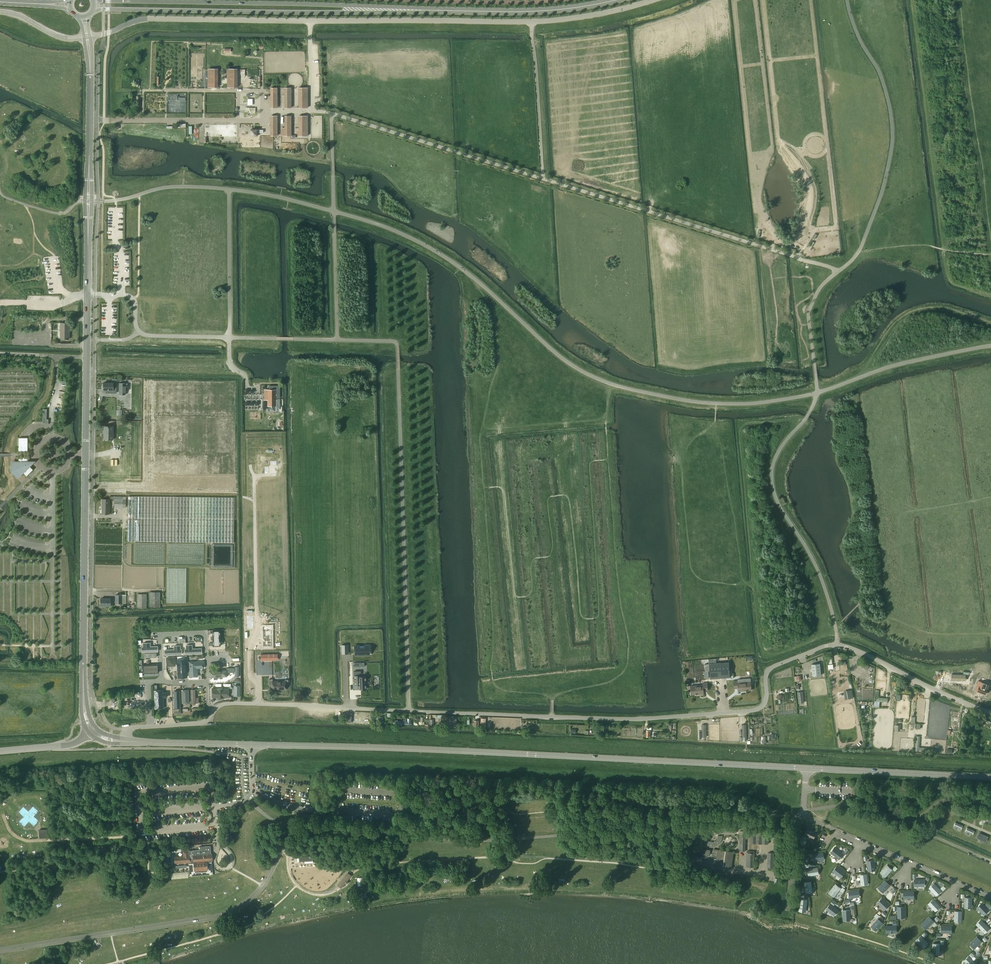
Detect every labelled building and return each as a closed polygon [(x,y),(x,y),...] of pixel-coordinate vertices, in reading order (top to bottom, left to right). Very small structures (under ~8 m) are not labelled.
[(217,69),(208,69),(208,71),(208,87),(217,87),(217,69)] [(307,88),(299,88),(299,108),(307,108),(307,88)] [(307,116),(299,116),(299,136),(307,136),(307,116)] [(237,137),(237,125),(205,125),(205,137),(237,137)] [(69,339),(69,323),(60,323),(60,339),(65,339),(66,339),(69,339)] [(160,385),(149,385),(149,389),(155,389),(155,398),(168,399),(168,391),(160,391),(160,385)] [(275,406),(275,390),(267,390),(267,395),(266,395),(266,400),(267,400),(267,406),(275,406)] [(177,416),(174,416),(174,430),(182,430),(182,418),(187,418),(187,411),(177,411),(177,416)] [(113,440),(113,426),(104,426),(103,440),(113,440)] [(27,453),(27,438),(18,438),(18,453),(27,453)] [(157,446),(153,446),(153,459),(154,459),(154,462),(159,462),(159,459),(161,459),(161,449),(170,449),(170,443),(157,443),(157,446)] [(27,462),(27,461),(27,457),(18,457),(18,462),(14,462),(14,467),(11,467),(11,471),(14,474),(16,472),(20,476),(23,472),(26,476),(33,469),(29,466),(30,465),(28,462),(27,462)] [(126,508),(126,497),(110,496),(109,496),(109,499),(102,499),(101,514),(104,514),(105,514),(109,514),(109,499),(114,499),(114,508),(126,508)] [(233,543),(234,497),(128,496),(127,541),(233,543)] [(126,603),(126,592),(115,592),(115,595),(115,603),(126,603)] [(149,607),(160,607),(160,592),(149,592),(149,607)] [(147,600),(147,594),(137,594),(137,608),(146,608),(146,606),(147,606),(147,601),(147,600)] [(271,627),(262,627),(262,647),(271,646),(271,627)] [(355,645),(354,645),(354,652),(355,652),(355,653),(356,653),(356,655),(369,655),(369,648),(364,648),(364,645),(359,645),(354,645),(355,645)] [(171,662),(175,662),(175,657),(166,658),(167,666),(171,666),(171,662)] [(185,659),(175,659),(177,678),(186,678),(185,659)] [(188,677),(197,676),(196,669),(203,669),(203,661),(188,662),(188,677)] [(728,662),(709,663),(710,679),(730,677),(728,662)] [(812,676),(821,675),(820,663),(811,664),(812,676)] [(357,685),(357,689),(366,689),(366,676),(360,676),(360,671),(353,671),(354,685),(357,685)] [(272,685),(272,690),(285,690),(285,685),(288,685),(288,680),(285,680),(285,681),(272,681),(272,679),(269,679),(269,685),(272,685)] [(738,682),(738,680),(733,681),(734,689),(738,688),(738,691),(751,690),(750,681),(738,682)] [(985,694),(987,689),(985,688),(986,685),(978,682),(974,690),(979,692),(979,693),(981,694),(982,693),(985,694)] [(691,695),(704,694),(703,691),(708,690),(707,683),(703,683),(703,685),(690,686),(691,695)] [(228,689),(211,689),(211,698),(228,698),(228,689)] [(162,693),(162,690),(154,690),(153,690),(153,709),(162,709),(161,697),(165,697),(164,693),(162,693)] [(194,698),(194,690),(189,690),(190,704),(198,704),(197,698),(194,698)] [(811,830),(812,827),(808,826),(807,829),(807,828),(803,837),(804,837),(805,835),(813,839),(816,832),(811,830)] [(768,844),(769,832),(750,831),(750,843),(768,844)] [(722,838),(722,836),(718,836),(718,837),(717,839),(716,841),(714,842),(712,842),(711,841),(709,841),(708,839),(708,838),(703,841),(704,842),(706,844),(708,845),(709,846),(712,846),(715,846),(717,845),(719,843),(721,841),(722,838)] [(200,850),(189,850),(190,863),(189,863),(190,876),(212,874),(211,860),(210,846),(199,846),(200,850)] [(839,859),(843,854),(834,847),(830,852),(839,859)] [(189,863),(190,863),(189,850),(182,851),(183,855),(182,855),(182,856),(174,857),(174,864),(189,863)] [(731,867),(733,853),(733,852),(717,850),(717,851),(716,858),(715,865),(731,867)] [(754,853),(754,851),(747,851),(747,852),(746,867),(754,867),(754,853)] [(788,865),(788,857),(780,856),(779,865),(788,865)] [(885,877),(892,869),(887,865),(880,872),(885,877)] [(841,877),(845,872),(837,866),(833,871),(841,877)] [(346,884),(348,882),(347,881),(351,876),(347,872),(337,885),(341,889),(345,883),(346,884)] [(883,892),(891,884),(886,879),(878,888),(883,892)] [(811,882),(803,882),(805,893),(812,892),(811,882)] [(936,895),(941,891),(934,883),(929,888),(936,895)] [(834,897),(841,888),(835,884),(829,893),(834,897)] [(889,905),(882,898),(878,901),(877,902),(877,903),(878,904),(884,910),(889,905)] [(935,911),(940,906),(933,899),(928,904),(935,911)] [(977,907),(984,915),(988,910),(981,903),(977,907)] [(838,910),(830,904),(827,908),(826,909),(827,910),(834,915),(838,910)] [(926,929),(934,921),(929,916),(921,924),(926,929)] [(876,931),(883,923),(878,919),(871,926),(876,931)] [(981,919),(976,924),(984,933),(989,928),(981,919)] [(928,943),(921,936),(917,939),(916,940),(917,941),(923,947),(928,943)] [(974,949),(981,941),(977,937),(970,944),(974,949)] [(968,956),(965,959),(963,960),(963,961),(964,962),(965,962),(967,963),(975,963),(971,958),(971,957),(970,956),(969,956),(968,956)]
